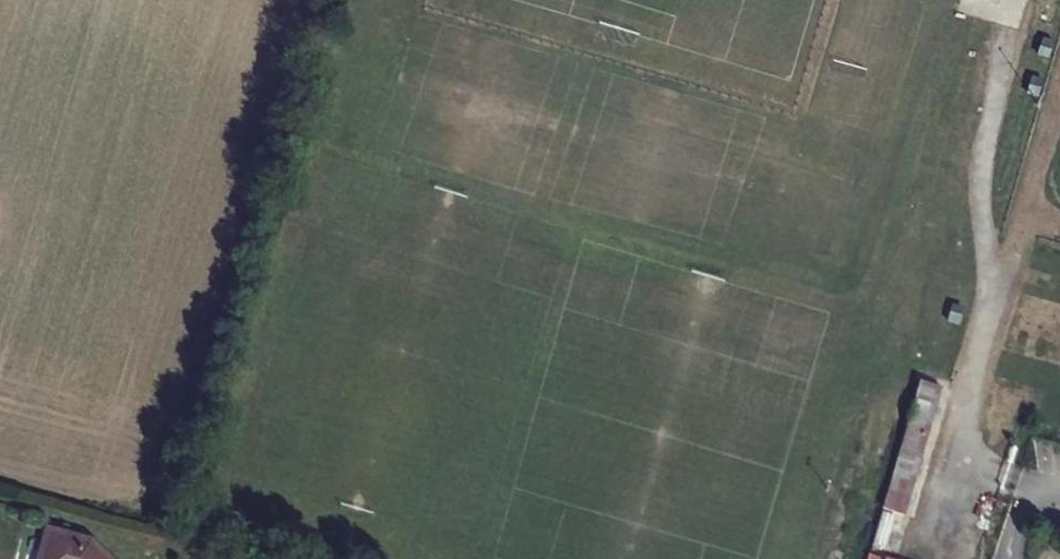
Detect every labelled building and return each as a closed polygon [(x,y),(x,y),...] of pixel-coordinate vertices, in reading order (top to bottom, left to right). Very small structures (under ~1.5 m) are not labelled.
[(916,475),(937,407),(915,400),(895,468),(916,475)] [(895,468),(883,510),(904,517),(916,475),(895,468)] [(87,535),(44,525),(35,558),(112,558),(87,535)]
